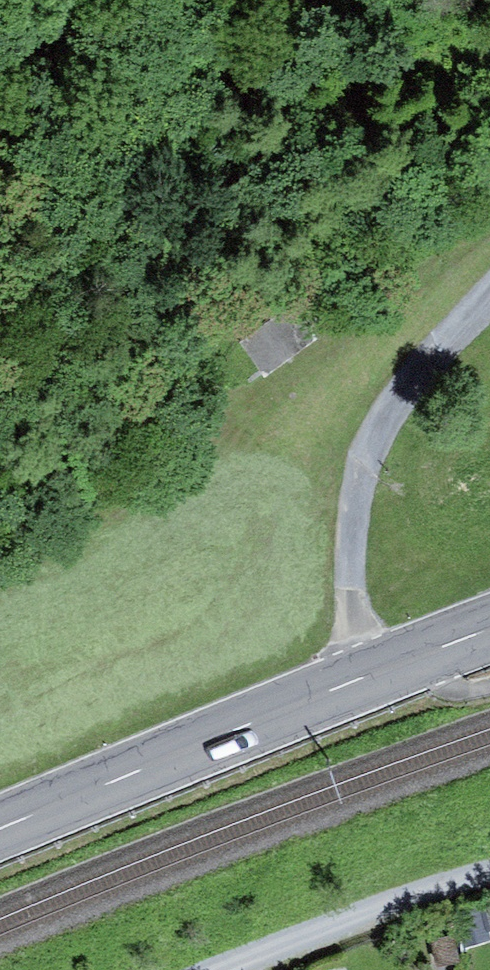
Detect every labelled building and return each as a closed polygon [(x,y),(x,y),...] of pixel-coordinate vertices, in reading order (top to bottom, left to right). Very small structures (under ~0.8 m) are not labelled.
[(304,308),(249,346),(274,382),(329,343),(304,308)] [(449,906),(460,946),(489,937),(489,935),(488,929),(489,929),(489,894),(449,906)]
